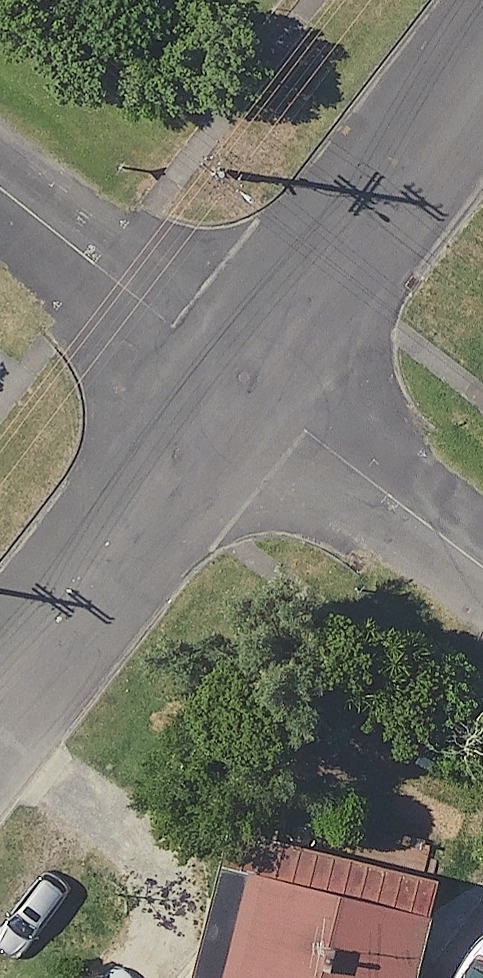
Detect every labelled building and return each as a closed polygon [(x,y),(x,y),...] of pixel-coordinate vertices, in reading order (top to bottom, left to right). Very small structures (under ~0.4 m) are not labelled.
[(228,829),(177,977),(382,977),(408,874),(228,829)]
